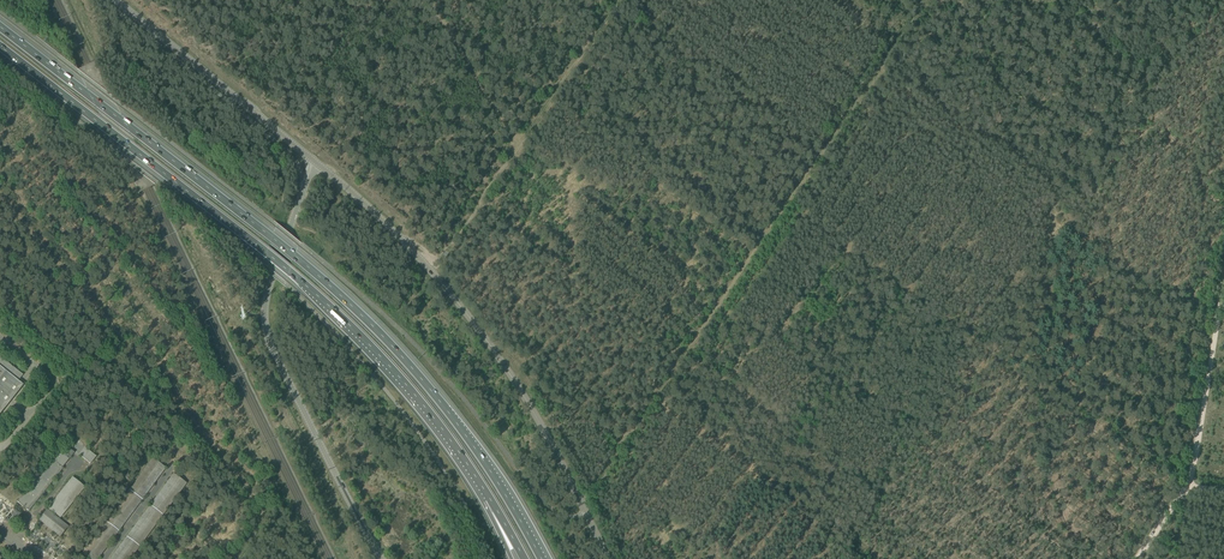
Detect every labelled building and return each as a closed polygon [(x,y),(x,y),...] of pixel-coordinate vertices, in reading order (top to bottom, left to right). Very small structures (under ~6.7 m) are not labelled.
[(0,356),(0,414),(23,385),(18,381),(23,375),(0,356)] [(91,463),(96,456),(85,447),(79,454),(79,455),(90,464),(91,463)] [(142,499),(165,468),(153,459),(130,490),(129,490),(106,521),(106,522),(83,553),(91,558),(97,558),(118,531),(119,531),(118,530),(142,499),(142,500),(142,499)] [(96,463),(100,467),(104,462),(99,459),(96,463)] [(139,545),(140,546),(140,545),(163,514),(163,515),(163,514),(186,483),(174,474),(150,505),(150,506),(127,537),(127,536),(127,537),(111,558),(129,558),(139,545)] [(49,512),(50,513),(52,511),(60,517),(84,487),(73,477),(48,508),(50,510),(49,512)] [(11,525),(19,514),(0,499),(0,516),(11,525)] [(50,513),(49,512),(47,510),(39,519),(60,536),(68,527),(50,513)]
